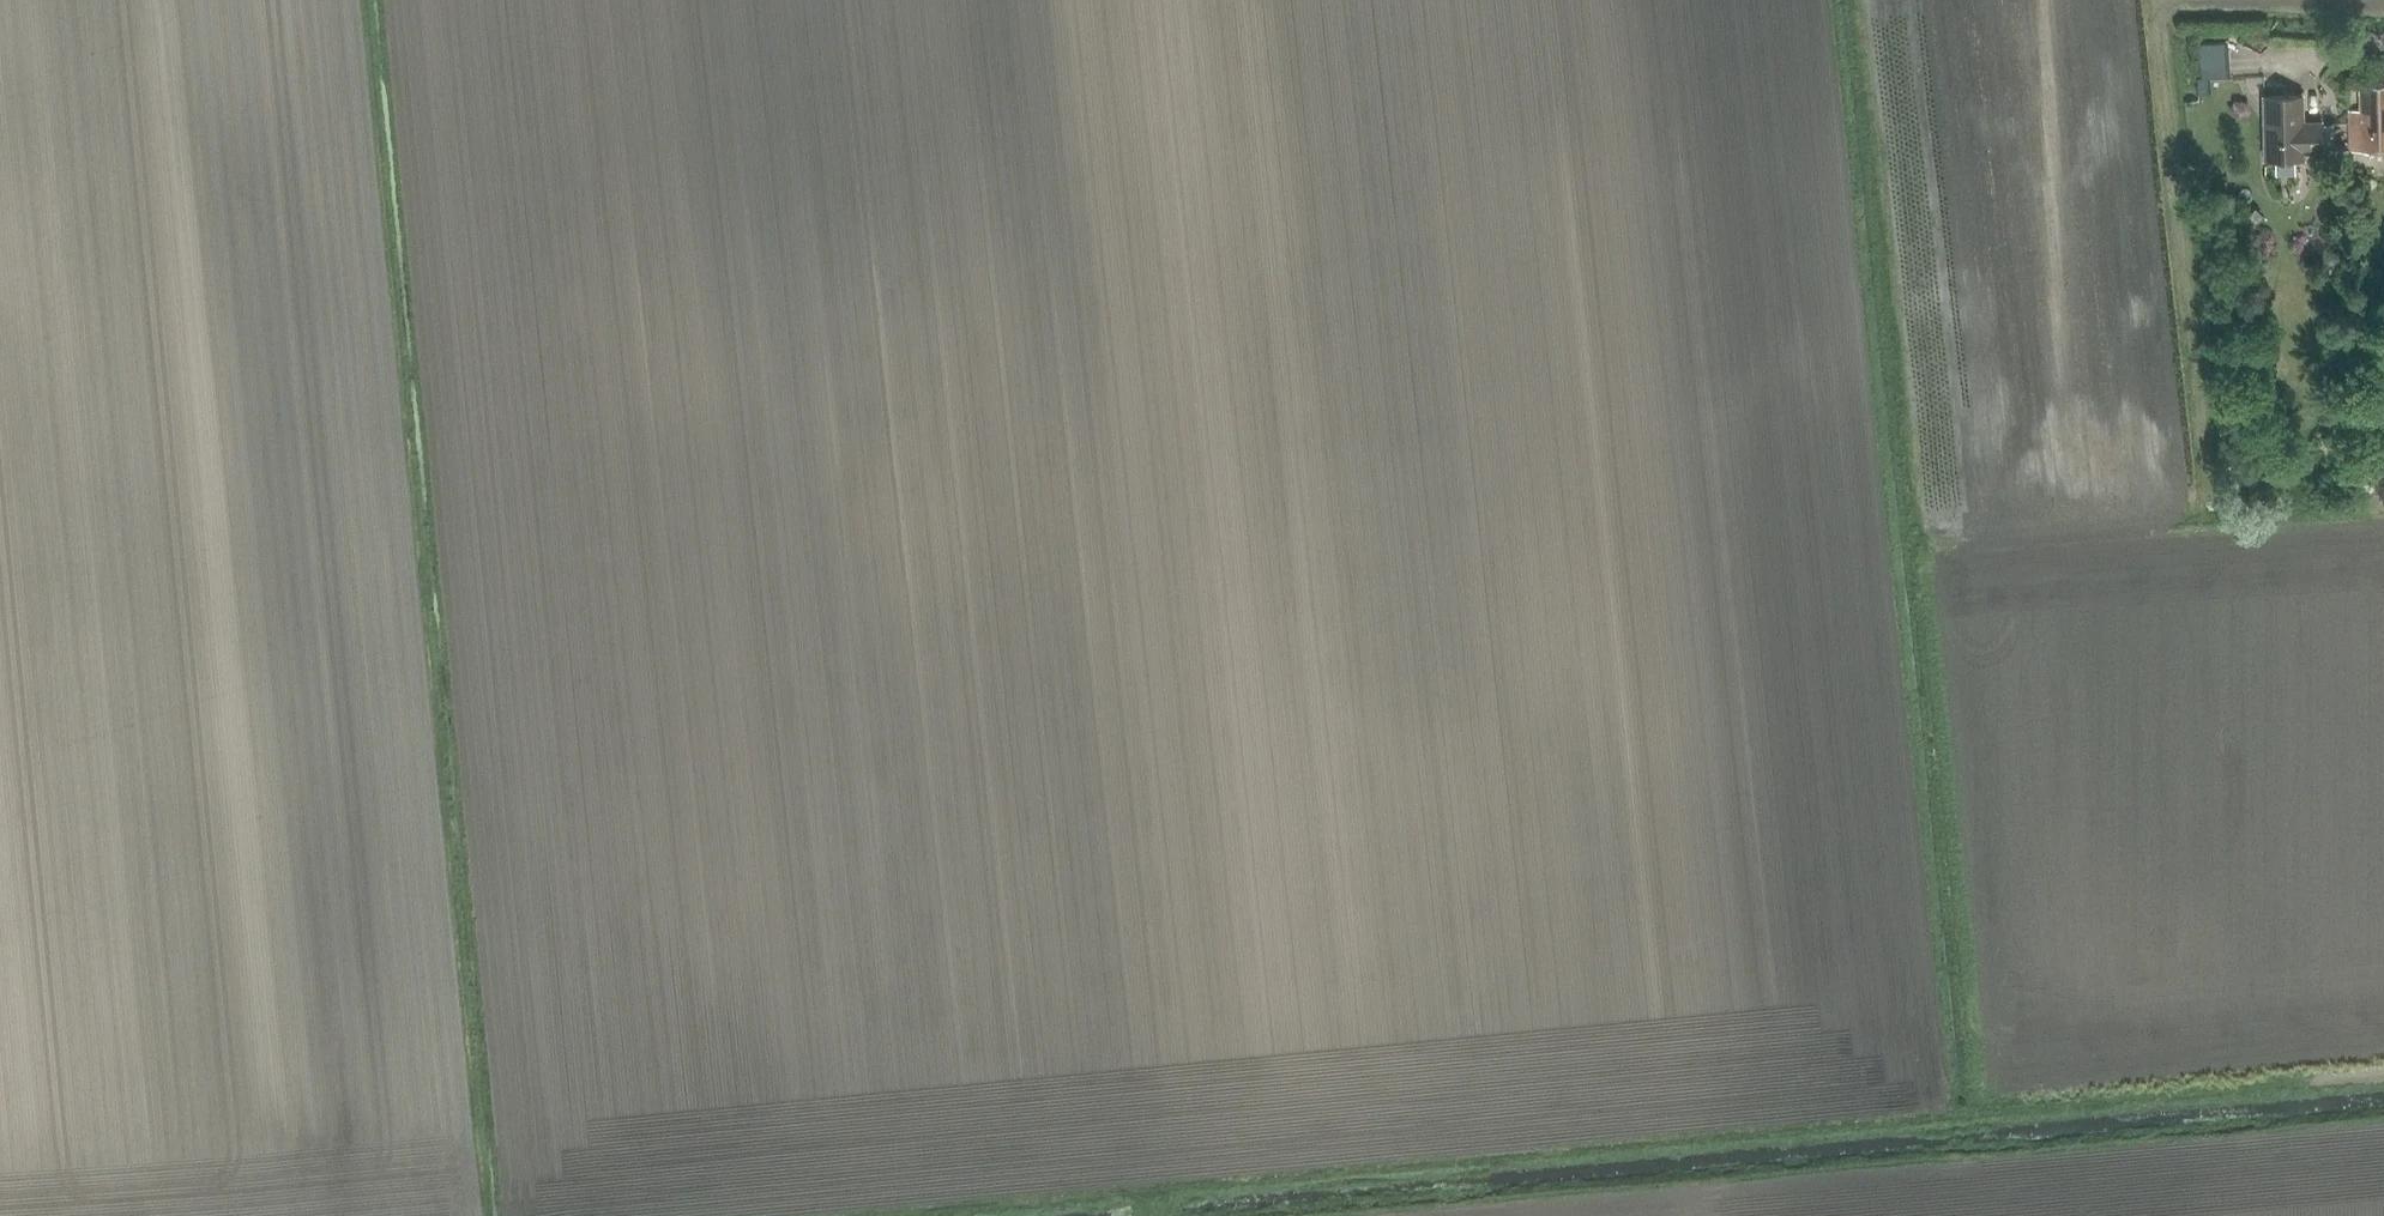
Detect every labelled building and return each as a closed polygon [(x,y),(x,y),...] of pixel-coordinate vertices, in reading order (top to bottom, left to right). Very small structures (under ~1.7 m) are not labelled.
[(2228,73),(2228,38),(2200,38),(2201,73),(2228,73)] [(2210,91),(2209,77),(2202,78),(2198,78),(2199,92),(2210,91)] [(2359,84),(2360,110),(2349,110),(2350,151),(2383,150),(2383,83),(2359,84)] [(2323,150),(2322,122),(2303,123),(2302,95),(2264,96),(2266,159),(2304,158),(2304,151),(2323,150)]
